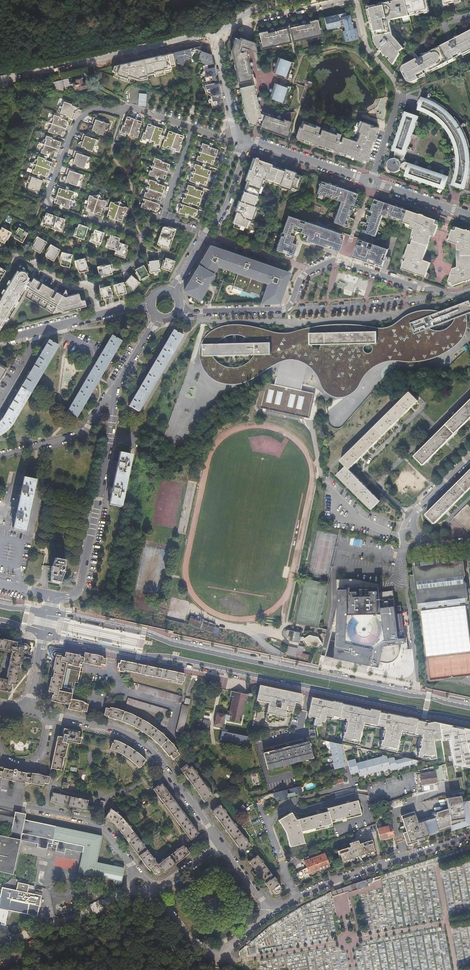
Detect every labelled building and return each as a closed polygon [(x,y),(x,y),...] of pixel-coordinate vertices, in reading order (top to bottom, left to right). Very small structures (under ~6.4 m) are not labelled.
[(405,0),(401,0),(366,9),(370,27),(371,31),(372,33),(372,36),(373,39),(376,42),(380,48),(393,64),(398,56),(398,55),(399,54),(399,53),(399,52),(399,51),(407,44),(397,33),(394,20),(409,16),(405,0)] [(410,16),(431,11),(428,0),(406,0),(410,16)] [(344,42),(357,39),(351,11),(323,17),(326,28),(327,31),(337,29),(342,32),(344,42)] [(315,19),(288,25),(292,40),(318,34),(315,19)] [(283,26),(257,32),(260,47),(287,41),(283,26)] [(469,50),(469,30),(406,63),(403,64),(402,65),(401,66),(401,67),(400,69),(400,70),(400,72),(402,71),(405,78),(404,79),(405,80),(406,81),(407,82),(409,82),(410,82),(412,82),(419,78),(418,77),(469,50)] [(240,36),(234,38),(231,49),(238,81),(252,77),(246,51),(238,52),(242,36),(240,36)] [(204,66),(215,64),(213,55),(205,52),(204,46),(174,53),(177,66),(177,70),(180,64),(184,66),(187,61),(190,62),(191,63),(199,62),(205,63),(204,65),(204,66)] [(119,73),(117,78),(127,81),(129,76),(132,77),(139,80),(139,78),(149,76),(148,74),(155,73),(155,74),(165,72),(165,71),(172,69),(172,67),(177,66),(174,53),(170,54),(163,56),(116,66),(114,71),(116,72),(119,73)] [(283,77),(288,62),(276,57),(271,72),(283,77)] [(223,103),(224,102),(215,64),(204,66),(205,69),(204,70),(208,84),(206,85),(207,89),(209,89),(211,96),(212,96),(213,101),(217,101),(218,103),(219,104),(220,104),(221,104),(223,104),(223,103)] [(77,80),(77,81),(73,82),(75,87),(76,87),(76,90),(88,87),(87,82),(83,83),(82,78),(77,80)] [(63,82),(51,83),(51,88),(64,94),(65,89),(71,89),(71,88),(73,87),(72,84),(70,85),(69,79),(63,80),(63,82)] [(280,103),(285,88),(273,83),(268,98),(280,103)] [(240,89),(247,123),(255,121),(260,115),(254,86),(240,89)] [(424,99),(420,97),(417,96),(413,109),(415,110),(419,112),(423,114),(429,118),(433,121),(437,125),(440,129),(443,133),(445,137),(447,142),(449,146),(450,150),(451,154),(452,158),(453,161),(453,166),(453,171),(453,175),(452,178),(451,182),(450,186),(464,191),(465,187),(466,182),(467,176),(468,172),(468,167),(468,163),(468,159),(467,157),(467,152),(466,149),(465,145),(464,143),(463,140),(462,137),(460,133),(459,130),(457,128),(455,124),(453,121),(450,118),(447,115),(445,113),(443,111),(440,108),(436,106),(433,104),(428,101),(424,99)] [(72,105),(64,102),(63,108),(61,107),(60,109),(58,113),(68,116),(67,117),(74,120),(76,114),(74,113),(75,112),(76,112),(77,112),(78,112),(78,111),(79,110),(79,108),(72,106),(72,105)] [(259,126),(285,136),(290,122),(264,113),(259,126)] [(404,113),(401,122),(408,144),(416,117),(404,113)] [(58,134),(65,136),(67,129),(70,122),(63,120),(61,119),(61,117),(56,116),(55,119),(53,118),(51,121),(50,122),(49,122),(49,123),(49,124),(49,125),(50,125),(50,129),(51,130),(50,133),(55,135),(56,133),(58,134)] [(94,125),(93,125),(92,125),(91,125),(91,126),(90,126),(90,127),(89,129),(97,132),(96,132),(104,135),(106,130),(108,131),(109,129),(111,125),(101,121),(102,120),(95,117),(93,123),(95,124),(94,125)] [(126,131),(131,133),(136,119),(128,117),(126,123),(125,126),(124,125),(122,131),(125,132),(126,131)] [(136,119),(131,133),(136,135),(136,136),(139,137),(141,131),(140,131),(141,128),(143,122),(136,119)] [(378,127),(359,120),(353,138),(301,120),(294,139),(366,163),(378,127)] [(408,144),(401,122),(391,152),(393,153),(391,159),(390,160),(389,161),(388,162),(387,165),(387,167),(388,169),(390,171),(393,172),(395,172),(397,171),(399,169),(405,173),(404,176),(418,181),(414,167),(408,165),(407,167),(403,165),(400,160),(401,155),(404,156),(408,144)] [(147,138),(152,140),(157,126),(149,124),(147,130),(146,133),(145,132),(143,138),(146,139),(147,138)] [(157,126),(152,140),(157,142),(157,143),(160,144),(162,138),(161,138),(162,135),(164,129),(157,126)] [(168,146),(173,147),(178,134),(170,131),(168,137),(167,140),(166,140),(164,145),(167,146),(168,146)] [(91,136),(85,134),(83,140),(84,140),(84,142),(83,142),(82,142),(81,142),(80,142),(80,143),(79,145),(86,148),(86,149),(94,152),(96,146),(98,147),(99,145),(101,141),(91,137),(91,136)] [(178,134),(173,147),(178,149),(178,150),(181,151),(183,145),(182,145),(183,142),(185,136),(178,134)] [(44,142),(44,143),(43,143),(42,143),(42,144),(60,150),(62,143),(56,141),(54,140),(54,139),(48,137),(47,140),(46,139),(44,142)] [(42,154),(48,156),(49,155),(51,156),(57,158),(60,150),(42,144),(41,144),(41,145),(42,145),(42,146),(43,147),(42,150),(42,151),(44,151),(42,154)] [(205,148),(203,153),(217,158),(219,150),(210,147),(211,146),(205,144),(204,147),(205,148)] [(82,154),(76,151),(74,157),(76,157),(75,159),(74,159),(73,159),(72,159),(71,159),(71,160),(70,162),(77,165),(77,166),(85,169),(87,164),(89,164),(90,162),(92,158),(82,155),(82,154)] [(217,158),(203,153),(201,158),(200,158),(199,161),(205,163),(205,162),(209,163),(214,165),(217,158)] [(45,160),(45,159),(40,157),(39,160),(38,160),(35,163),(34,163),(33,163),(33,164),(51,171),(54,163),(47,161),(45,160)] [(296,190),(301,174),(257,159),(257,158),(256,157),(254,157),(254,158),(252,157),(248,169),(248,168),(244,180),(228,227),(244,232),(262,178),(296,190)] [(157,163),(156,168),(169,173),(172,166),(166,164),(163,163),(163,161),(158,160),(157,163)] [(34,174),(39,176),(40,175),(42,176),(49,178),(51,171),(33,164),(33,165),(33,166),(33,167),(34,167),(34,170),(34,171),(35,171),(34,174)] [(198,169),(196,174),(210,179),(213,171),(207,169),(204,168),(204,167),(198,165),(197,168),(197,169),(198,169)] [(446,178),(414,167),(418,181),(443,190),(446,180),(446,178)] [(169,173),(156,168),(154,174),(153,173),(153,174),(152,177),(157,179),(158,177),(161,178),(167,181),(169,173)] [(68,176),(67,176),(66,176),(65,177),(64,177),(64,178),(63,180),(71,183),(78,186),(80,181),(82,182),(83,180),(85,176),(75,172),(76,171),(69,169),(67,174),(69,175),(68,176)] [(210,179),(196,174),(194,179),(193,183),(198,184),(199,183),(201,184),(207,186),(210,179)] [(37,191),(37,190),(44,193),(45,191),(45,190),(45,189),(45,188),(44,188),(44,187),(43,187),(43,185),(45,186),(47,180),(42,178),(40,178),(40,179),(39,179),(30,176),(29,180),(29,182),(31,183),(29,188),(37,191)] [(153,185),(151,190),(165,195),(168,188),(162,185),(159,185),(159,183),(154,181),(152,184),(152,185),(153,185)] [(356,193),(320,181),(316,193),(340,201),(332,223),(344,227),(356,193)] [(191,190),(189,195),(203,200),(205,192),(199,190),(196,189),(197,188),(191,186),(190,189),(191,190)] [(70,192),(67,191),(61,188),(59,196),(77,202),(77,201),(77,200),(76,200),(76,196),(75,195),(76,192),(71,190),(70,192)] [(165,195),(151,190),(150,195),(149,195),(149,196),(148,199),(153,201),(154,199),(157,200),(163,202),(165,195)] [(91,196),(89,201),(90,202),(89,205),(87,211),(94,213),(101,195),(100,195),(99,195),(98,195),(98,196),(95,196),(94,196),(94,197),(91,196)] [(102,216),(104,210),(105,207),(106,207),(108,202),(105,201),(105,199),(103,197),(102,197),(102,196),(102,195),(101,195),(94,213),(102,216)] [(203,200),(189,195),(187,200),(186,200),(185,203),(191,205),(191,204),(194,205),(200,207),(203,200)] [(65,206),(65,208),(66,208),(70,209),(71,206),(72,207),(75,204),(76,204),(76,203),(77,203),(77,202),(59,196),(56,203),(62,205),(65,206)] [(402,223),(407,210),(374,199),(363,233),(375,238),(382,216),(402,223)] [(156,203),(153,202),(148,200),(146,206),(146,205),(145,206),(144,209),(150,211),(150,209),(153,210),(159,212),(162,205),(156,203)] [(111,203),(109,208),(111,209),(110,212),(108,218),(115,220),(121,202),(120,202),(119,202),(119,203),(115,203),(114,204),(111,203)] [(125,214),(127,214),(127,213),(128,209),(129,209),(126,207),(126,206),(123,204),(123,203),(122,203),(122,202),(121,202),(115,220),(122,223),(124,217),(125,214)] [(193,208),(190,207),(185,205),(183,211),(183,210),(182,211),(181,214),(187,216),(188,214),(190,215),(196,217),(199,210),(193,208)] [(435,220),(407,210),(402,223),(413,227),(400,269),(426,279),(427,280),(428,280),(429,279),(430,278),(429,277),(429,275),(426,274),(429,264),(422,262),(435,220)] [(43,226),(52,229),(53,227),(57,216),(47,213),(46,218),(43,225),(43,226)] [(53,227),(52,229),(62,232),(63,229),(64,224),(66,220),(57,216),(53,227)] [(287,216),(275,254),(292,259),(299,237),(338,251),(343,235),(287,216)] [(78,229),(76,237),(85,240),(88,232),(89,227),(80,224),(78,229)] [(451,286),(469,280),(469,231),(452,225),(447,239),(446,240),(445,240),(445,241),(444,242),(444,243),(445,244),(446,245),(448,246),(451,244),(456,246),(456,267),(452,269),(449,278),(448,279),(448,280),(448,281),(448,282),(448,283),(448,284),(448,285),(449,286),(451,286)] [(165,226),(161,236),(174,240),(177,231),(169,228),(165,226)] [(23,228),(22,227),(21,228),(17,234),(15,238),(23,243),(30,232),(23,228)] [(3,228),(0,233),(0,241),(5,244),(8,239),(12,232),(3,228)] [(96,230),(94,234),(92,242),(101,245),(105,233),(96,230)] [(117,251),(120,243),(121,238),(112,235),(110,240),(108,248),(117,251)] [(174,240),(161,236),(158,245),(163,247),(170,249),(174,240)] [(38,239),(34,246),(32,250),(40,255),(47,244),(38,239)] [(354,256),(387,268),(392,252),(358,240),(354,255),(354,256)] [(129,246),(120,243),(117,251),(115,255),(124,258),(127,251),(129,246)] [(52,247),(48,254),(45,258),(54,263),(60,252),(52,247)] [(278,302),(287,276),(285,275),(286,272),(282,271),(279,270),(276,269),(265,265),(262,264),(248,259),(248,260),(245,258),(231,253),(228,252),(213,247),(213,249),(208,247),(201,260),(200,262),(199,262),(192,275),(191,278),(190,278),(188,281),(188,282),(187,285),(186,284),(183,290),(186,292),(190,294),(189,296),(189,297),(192,298),(190,300),(194,302),(197,304),(200,300),(198,299),(204,289),(202,288),(204,285),(205,286),(207,283),(205,282),(215,266),(217,262),(219,263),(219,265),(221,266),(237,271),(237,273),(232,286),(241,289),(241,291),(249,294),(250,292),(259,295),(261,291),(265,292),(261,302),(278,302)] [(64,253),(62,261),(61,265),(70,268),(74,255),(64,253)] [(77,259),(79,268),(80,272),(89,270),(86,257),(77,259)] [(172,272),(176,261),(167,258),(166,261),(164,269),(172,272)] [(150,262),(151,266),(152,274),(162,272),(159,261),(150,262)] [(111,265),(107,266),(98,268),(101,278),(114,274),(111,265)] [(217,267),(215,266),(205,282),(207,283),(217,267)] [(137,272),(139,275),(143,281),(151,276),(145,267),(137,272)] [(10,320),(7,319),(9,316),(13,308),(17,310),(21,304),(17,302),(24,290),(30,293),(33,295),(37,297),(40,299),(45,302),(48,304),(51,306),(55,307),(64,313),(78,309),(81,308),(87,306),(86,301),(84,301),(81,300),(80,295),(69,298),(66,298),(64,297),(58,293),(60,290),(57,288),(55,291),(44,285),(45,282),(40,279),(38,282),(34,279),(32,283),(28,281),(29,280),(28,279),(28,278),(28,277),(27,277),(27,276),(27,275),(26,275),(26,274),(25,274),(24,273),(23,273),(22,273),(21,273),(20,273),(20,274),(19,274),(17,273),(11,283),(9,287),(6,292),(4,295),(4,296),(1,300),(0,302),(0,329),(1,329),(4,324),(8,327),(10,322),(11,321),(10,320)] [(127,285),(130,287),(136,292),(142,284),(133,277),(127,285)] [(116,285),(118,292),(119,296),(128,293),(125,282),(116,285)] [(102,288),(104,296),(105,300),(114,297),(111,286),(102,288)] [(215,329),(209,333),(204,339),(200,349),(200,359),(203,368),(209,376),(217,381),(227,384),(237,384),(245,383),(251,379),(259,375),(269,368),(280,362),(290,360),(298,361),(307,365),(314,372),(318,379),(323,389),(326,392),(329,395),(334,396),(339,398),(344,397),(348,395),(357,389),(362,379),(370,370),(376,365),(380,363),(385,362),(390,361),(399,361),(406,361),(412,361),(426,361),(439,356),(449,351),(458,344),(464,336),(467,327),(467,319),(467,314),(468,312),(469,311),(469,303),(466,304),(460,307),(455,308),(451,309),(451,311),(445,312),(439,311),(430,310),(420,311),(412,313),(403,317),(395,324),(387,327),(376,328),(355,325),(334,324),(323,325),(315,326),(295,331),(283,333),(268,330),(253,327),(241,325),(231,325),(222,326),(215,329)] [(180,340),(182,335),(174,330),(129,406),(139,411),(180,340)] [(78,417),(122,341),(112,336),(68,411),(78,417)] [(5,431),(10,426),(15,420),(58,345),(49,339),(3,417),(3,418),(0,421),(0,434),(5,431)] [(290,360),(280,362),(275,384),(301,390),(307,365),(298,361),(290,360)] [(313,393),(301,390),(275,384),(266,383),(261,407),(308,418),(313,393)] [(337,475),(370,508),(379,499),(349,469),(418,401),(409,392),(340,461),(346,466),(337,475)] [(469,418),(469,401),(415,456),(415,457),(423,464),(424,465),(469,418)] [(109,503),(121,505),(132,454),(131,454),(132,450),(130,449),(129,454),(120,452),(109,503)] [(423,464),(415,457),(414,458),(421,465),(423,464)] [(426,514),(427,515),(434,522),(435,523),(469,488),(469,470),(426,514)] [(25,531),(35,480),(24,477),(14,524),(13,528),(25,531)] [(379,499),(370,508),(372,510),(380,501),(379,499)] [(450,521),(449,522),(449,523),(456,516),(464,524),(468,528),(469,525),(469,508),(467,505),(450,521)] [(433,524),(434,522),(427,515),(426,516),(433,524)] [(352,537),(351,544),(360,545),(360,538),(352,537)] [(168,551),(145,546),(136,590),(159,595),(168,551)] [(416,575),(408,574),(411,597),(419,594),(420,597),(421,607),(466,602),(461,556),(416,562),(417,572),(416,575)] [(52,572),(51,580),(60,582),(64,571),(65,560),(55,558),(53,566),(51,566),(50,571),(52,572)] [(380,667),(381,661),(387,663),(388,663),(389,662),(391,662),(392,662),(393,661),(394,661),(395,660),(396,660),(397,659),(398,658),(398,657),(399,656),(399,655),(400,654),(400,653),(400,651),(401,650),(400,644),(406,643),(401,605),(395,606),(393,590),(380,592),(379,583),(355,579),(337,579),(337,605),(325,656),(327,656),(380,667)] [(216,624),(191,616),(188,625),(218,635),(220,629),(215,627),(216,624)] [(293,631),(289,630),(288,630),(287,630),(287,631),(286,631),(286,632),(286,633),(286,634),(286,635),(287,635),(287,636),(288,636),(291,637),(290,641),(300,643),(301,639),(304,639),(308,645),(310,646),(311,647),(313,648),(314,647),(317,647),(323,643),(319,637),(310,635),(306,638),(301,637),(300,637),(301,632),(293,631)] [(0,638),(0,651),(9,653),(9,651),(12,651),(9,664),(21,666),(24,651),(26,652),(27,652),(27,651),(28,651),(29,651),(29,650),(30,650),(30,649),(30,648),(30,647),(30,646),(29,646),(29,645),(28,645),(27,645),(27,644),(23,644),(12,641),(0,638)] [(298,648),(288,646),(286,654),(310,659),(311,656),(303,654),(304,647),(299,646),(298,648)] [(79,667),(80,662),(83,663),(85,656),(60,651),(56,650),(55,650),(54,650),(54,651),(53,651),(52,652),(52,653),(51,654),(52,655),(52,656),(53,657),(54,657),(56,658),(53,673),(64,675),(66,663),(69,663),(69,665),(79,667)] [(85,656),(83,663),(101,666),(101,664),(105,665),(107,659),(103,658),(103,656),(85,653),(85,656)] [(183,677),(184,674),(121,660),(120,663),(119,663),(117,668),(119,668),(118,671),(124,672),(124,670),(176,682),(176,683),(181,684),(182,681),(184,682),(185,677),(183,677)] [(58,691),(72,694),(73,689),(74,689),(76,682),(79,683),(81,671),(80,671),(80,668),(79,667),(69,665),(69,663),(66,663),(64,675),(61,689),(59,688),(58,691)] [(21,666),(9,664),(6,677),(8,678),(8,680),(0,679),(0,690),(11,692),(12,686),(11,686),(11,685),(12,683),(17,685),(21,666)] [(70,705),(71,699),(72,694),(58,691),(59,688),(61,689),(64,675),(53,673),(49,691),(54,693),(54,695),(53,695),(51,701),(70,705)] [(180,702),(182,695),(132,682),(131,688),(180,702)] [(258,695),(257,700),(269,703),(265,721),(266,722),(270,723),(272,722),(274,722),(274,721),(278,722),(279,720),(283,721),(284,718),(286,717),(286,714),(285,713),(285,712),(292,714),(295,702),(296,702),(298,693),(260,685),(258,695)] [(231,716),(230,720),(239,723),(239,720),(240,718),(242,718),(247,695),(232,691),(231,696),(233,697),(229,716),(231,716)] [(315,717),(314,725),(320,724),(321,722),(324,722),(325,717),(326,716),(332,717),(332,716),(344,718),(347,719),(347,721),(347,722),(346,723),(345,728),(346,729),(345,732),(344,732),(343,737),(346,738),(345,741),(359,744),(360,737),(361,731),(362,732),(363,725),(364,723),(380,726),(385,727),(384,729),(385,730),(384,731),(383,736),(384,737),(383,740),(382,740),(381,745),(383,746),(382,749),(397,752),(398,745),(397,745),(399,739),(401,732),(401,731),(418,734),(422,735),(422,737),(423,738),(421,739),(420,744),(421,745),(420,748),(419,748),(418,753),(421,754),(420,757),(425,758),(425,757),(430,758),(430,759),(436,758),(433,740),(442,738),(441,733),(440,728),(439,723),(427,721),(425,720),(425,721),(424,721),(419,720),(417,720),(418,719),(415,718),(388,712),(387,713),(386,713),(381,712),(380,712),(380,711),(375,710),(367,708),(365,707),(350,704),(350,706),(349,705),(344,704),(342,704),(343,703),(342,703),(328,700),(312,696),(309,711),(309,712),(308,716),(312,717),(315,717)] [(167,714),(169,708),(128,697),(126,704),(163,714),(161,724),(166,725),(169,714),(167,714)] [(83,711),(87,712),(88,705),(84,704),(85,702),(79,701),(79,700),(78,700),(78,699),(77,699),(77,700),(76,700),(76,701),(71,699),(70,705),(69,709),(82,712),(83,711)] [(183,731),(189,704),(182,703),(177,729),(183,731)] [(122,721),(125,712),(120,710),(120,709),(117,708),(116,709),(111,708),(110,709),(106,708),(104,716),(109,717),(108,718),(122,721)] [(137,721),(139,718),(133,714),(133,713),(130,712),(129,713),(125,712),(122,721),(127,723),(133,726),(138,729),(140,725),(138,723),(139,722),(137,721)] [(231,716),(229,716),(218,713),(215,726),(223,728),(225,720),(230,720),(231,716)] [(155,733),(158,729),(149,723),(150,722),(147,720),(147,721),(139,718),(137,721),(139,722),(138,723),(140,725),(138,729),(142,731),(145,733),(148,735),(151,731),(153,733),(154,732),(155,733)] [(211,721),(204,720),(202,727),(209,729),(211,721)] [(60,756),(64,757),(65,757),(68,744),(66,744),(67,741),(80,744),(81,738),(79,737),(80,732),(64,729),(63,735),(64,735),(63,736),(63,738),(58,737),(55,750),(61,751),(60,756)] [(161,746),(168,739),(165,735),(165,734),(162,732),(158,729),(155,733),(154,732),(153,733),(151,731),(148,735),(152,738),(156,741),(161,746)] [(246,745),(248,737),(222,731),(221,740),(246,745)] [(171,756),(173,759),(180,755),(177,751),(178,751),(174,746),(175,746),(173,743),(172,743),(168,739),(161,746),(165,751),(170,757),(171,756)] [(118,742),(115,741),(114,744),(113,744),(111,750),(117,753),(126,758),(131,749),(124,745),(118,742)] [(309,741),(264,753),(268,769),(313,757),(310,745),(311,745),(310,743),(309,743),(309,741)] [(342,744),(329,742),(331,749),(330,749),(332,756),(333,763),(335,769),(345,767),(344,760),(345,760),(343,753),(342,746),(342,744)] [(131,749),(126,758),(130,761),(135,764),(140,768),(145,764),(144,763),(147,761),(136,752),(131,749)] [(52,763),(51,768),(61,771),(62,765),(64,765),(64,762),(63,762),(64,757),(60,756),(61,751),(55,750),(52,763)] [(355,759),(348,761),(351,774),(359,772),(360,776),(390,769),(390,770),(416,763),(417,760),(405,758),(395,761),(394,758),(393,757),(387,758),(387,756),(382,755),(382,756),(356,763),(355,759)] [(443,771),(447,771),(446,764),(435,767),(434,766),(413,772),(414,779),(415,786),(416,792),(420,791),(419,785),(437,782),(444,781),(443,771)] [(194,787),(203,781),(197,774),(198,773),(196,770),(195,771),(192,766),(190,768),(187,765),(181,769),(194,787)] [(26,777),(27,774),(21,773),(17,772),(17,771),(16,770),(15,770),(15,769),(14,770),(13,770),(13,771),(9,770),(3,769),(3,772),(2,778),(7,779),(11,779),(15,780),(19,781),(25,782),(26,777)] [(31,775),(27,774),(26,777),(25,782),(43,786),(44,783),(49,784),(50,777),(40,775),(40,774),(39,774),(37,773),(37,774),(31,773),(31,775)] [(194,787),(205,802),(213,796),(210,791),(211,791),(209,788),(208,789),(203,781),(194,787)] [(170,794),(163,784),(159,786),(154,789),(164,804),(168,801),(167,800),(168,799),(167,797),(170,794)] [(279,797),(279,799),(292,796),(301,794),(299,787),(274,793),(275,798),(277,797),(279,797)] [(56,804),(68,807),(71,797),(53,793),(51,802),(56,804)] [(168,801),(164,804),(173,815),(181,809),(170,794),(167,797),(168,799),(167,800),(168,801)] [(461,796),(446,799),(448,809),(451,826),(452,830),(469,825),(469,822),(466,801),(462,802),(461,796)] [(68,807),(86,811),(89,800),(71,797),(68,807)] [(360,812),(358,805),(357,800),(331,807),(327,808),(327,811),(296,820),(294,817),(291,812),(279,820),(279,821),(281,823),(282,823),(288,833),(289,838),(291,843),(289,843),(290,847),(293,846),(305,843),(304,842),(302,834),(332,826),(331,823),(335,822),(361,815),(360,812)] [(225,819),(229,817),(226,813),(227,812),(225,809),(224,810),(221,805),(212,812),(223,826),(227,824),(225,822),(226,821),(225,819)] [(181,809),(173,815),(181,826),(185,823),(186,825),(187,824),(188,826),(192,823),(181,809)] [(407,846),(418,842),(418,840),(422,838),(439,832),(439,830),(451,826),(448,809),(435,813),(434,813),(434,814),(434,815),(434,816),(435,818),(418,824),(414,812),(401,816),(406,832),(403,833),(407,846)] [(116,826),(118,829),(122,826),(120,823),(121,823),(120,822),(123,818),(120,817),(120,816),(120,815),(120,814),(119,814),(118,814),(117,814),(117,815),(111,810),(105,818),(109,820),(113,824),(116,826)] [(16,812),(14,818),(13,825),(10,838),(0,836),(0,871),(14,874),(21,840),(38,844),(37,847),(48,849),(48,847),(49,844),(53,845),(54,840),(57,826),(25,820),(26,815),(16,812)] [(0,815),(0,822),(13,825),(14,818),(0,815)] [(239,837),(242,835),(237,827),(238,826),(235,824),(234,824),(229,817),(225,819),(226,821),(225,822),(227,824),(223,826),(231,837),(235,835),(236,837),(237,836),(239,837)] [(118,829),(128,842),(136,836),(133,832),(133,831),(134,831),(134,830),(134,829),(133,829),(132,829),(131,829),(125,821),(123,818),(120,822),(121,823),(120,823),(122,826),(118,829)] [(185,823),(181,826),(191,840),(197,837),(196,836),(199,833),(192,823),(188,826),(187,824),(186,825),(185,823)] [(380,840),(394,836),(392,824),(377,828),(378,832),(380,840)] [(103,837),(57,826),(54,840),(53,845),(58,846),(57,849),(56,852),(66,854),(67,850),(83,853),(79,873),(114,881),(114,883),(116,885),(117,886),(120,885),(121,885),(122,883),(125,869),(97,863),(103,837)] [(231,837),(242,852),(250,846),(247,841),(248,841),(246,838),(245,839),(242,835),(239,837),(237,836),(236,837),(235,835),(231,837)] [(128,842),(139,857),(143,854),(145,856),(146,855),(147,856),(150,854),(144,846),(145,845),(145,844),(144,844),(144,843),(143,843),(142,843),(142,844),(136,836),(128,842)] [(338,851),(342,862),(358,856),(376,850),(372,840),(359,844),(358,840),(353,842),(350,843),(350,847),(348,848),(348,847),(346,847),(347,848),(338,851)] [(185,856),(190,853),(187,848),(186,849),(184,846),(179,849),(178,849),(177,849),(176,849),(176,850),(176,851),(170,856),(176,864),(186,857),(185,856)] [(295,874),(298,880),(309,875),(309,874),(329,866),(324,853),(304,861),(307,868),(295,874)] [(150,871),(151,870),(158,865),(155,860),(156,860),(156,859),(155,859),(155,858),(154,858),(153,858),(150,854),(147,856),(146,855),(145,856),(143,854),(139,857),(150,871)] [(164,873),(176,864),(170,856),(165,860),(164,860),(164,859),(163,859),(162,860),(162,861),(161,861),(162,862),(158,865),(151,870),(154,873),(156,875),(158,875),(164,872),(164,873)] [(249,862),(260,877),(269,871),(263,863),(264,862),(262,859),(261,860),(258,856),(249,862)] [(269,871),(260,877),(273,894),(273,895),(274,895),(275,896),(276,896),(277,896),(278,896),(279,896),(280,895),(281,894),(281,893),(281,892),(281,891),(281,890),(281,889),(282,888),(276,880),(277,880),(275,877),(274,878),(269,871)] [(353,884),(350,885),(352,891),(369,885),(368,883),(372,882),(371,878),(353,884)] [(0,897),(0,923),(1,923),(1,926),(5,927),(8,911),(38,917),(43,894),(36,892),(36,895),(28,893),(29,885),(18,883),(16,891),(2,888),(0,897)] [(350,885),(331,891),(332,896),(349,891),(349,892),(352,891),(350,885)]
